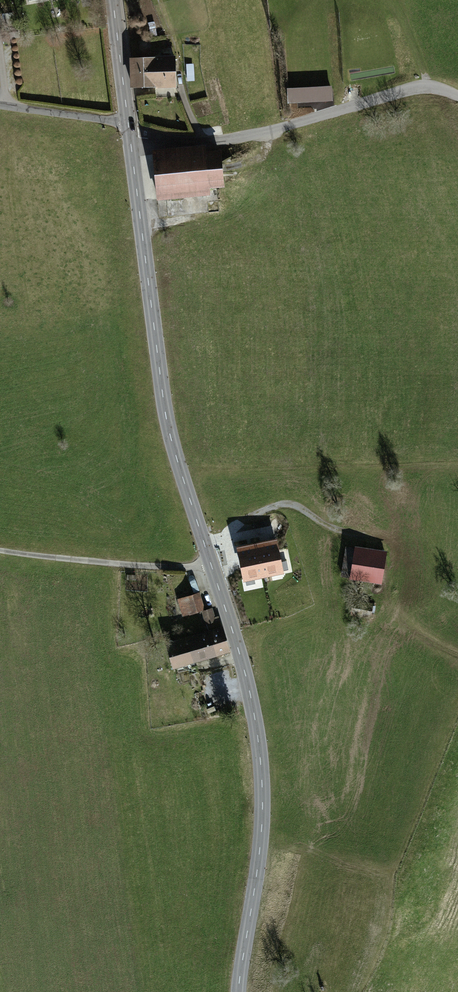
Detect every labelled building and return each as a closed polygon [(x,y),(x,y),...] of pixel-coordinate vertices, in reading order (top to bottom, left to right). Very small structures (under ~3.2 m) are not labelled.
[(175,58),(131,59),(132,87),(175,86),(175,58)] [(331,88),(288,90),(289,102),(332,100),(331,88)] [(206,145),(152,150),(157,200),(210,195),(210,188),(225,188),(221,150),(206,152),(206,145)] [(257,544),(263,575),(284,571),(278,540),(257,544)] [(263,575),(257,544),(240,547),(246,578),(263,575)] [(385,554),(346,548),(342,575),(362,578),(363,572),(382,575),(385,554)] [(203,608),(199,594),(178,599),(182,614),(203,608)] [(209,633),(216,653),(229,650),(219,616),(214,617),(211,609),(204,612),(209,633)] [(216,653),(209,633),(168,645),(174,665),(216,653)] [(217,697),(207,699),(209,710),(219,708),(217,697)]
